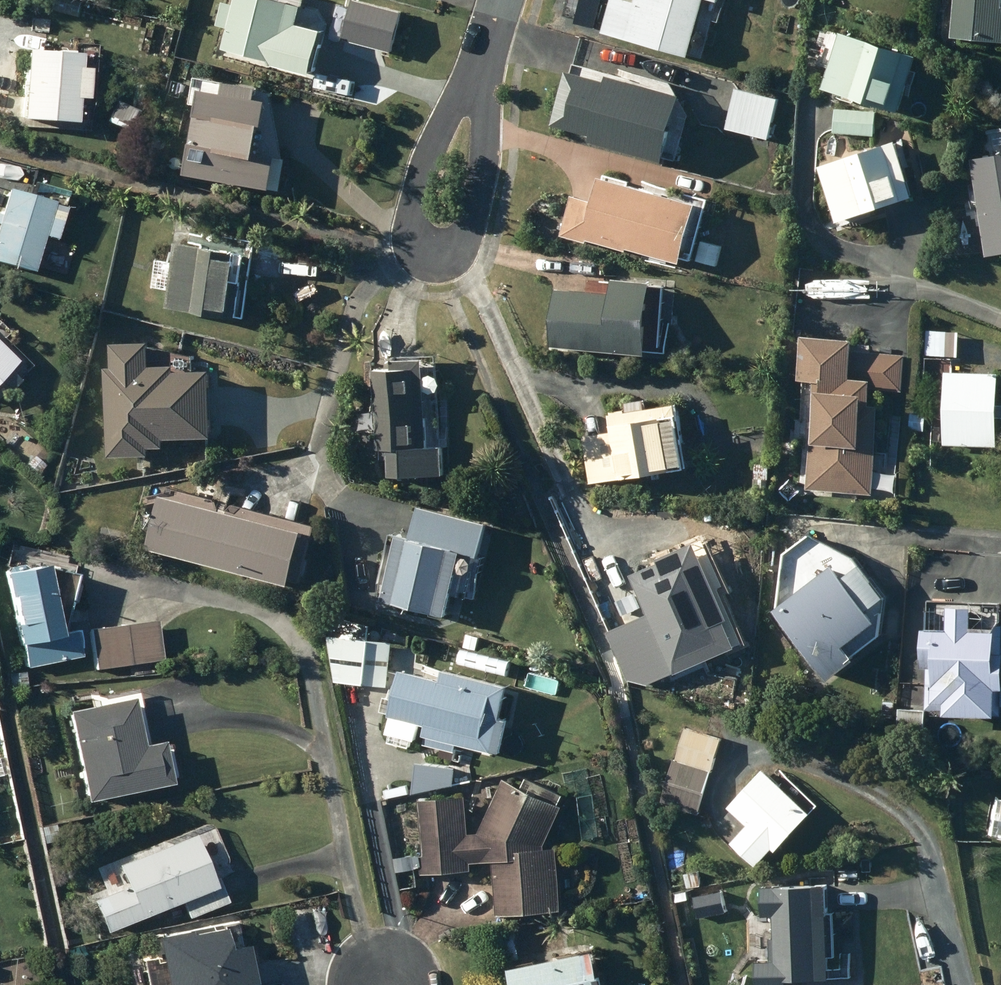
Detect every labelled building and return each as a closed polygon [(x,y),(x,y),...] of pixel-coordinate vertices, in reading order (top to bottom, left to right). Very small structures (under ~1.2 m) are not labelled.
[(235,25),(229,49),(319,73),(332,26),(308,20),(312,3),(300,0),(242,0),(242,1),(237,0),(230,0),(224,22),(235,25)] [(641,1),(638,0),(614,0),(606,31),(697,54),(711,0),(641,0),(641,1)] [(960,33),(1000,36),(1000,0),(962,0),(960,33)] [(829,35),(821,62),(834,66),(828,86),(906,110),(923,54),(845,31),(842,39),(829,35)] [(26,47),(23,115),(78,117),(79,95),(91,96),(92,64),(82,64),(83,50),(26,47)] [(558,124),(599,134),(598,140),(676,158),(691,93),(615,74),(614,80),(571,70),(558,124)] [(264,94),(265,85),(233,80),(232,88),(210,85),(196,172),(282,185),(287,152),(269,150),(277,96),(264,94)] [(729,126),(774,137),(784,98),(739,87),(729,126)] [(838,131),(878,134),(880,109),(840,106),(838,131)] [(902,139),(827,166),(847,220),(922,192),(902,139)] [(992,254),(1000,252),(1000,154),(975,159),(992,254)] [(577,194),(566,234),(593,241),(594,238),(634,249),(635,245),(692,260),(707,201),(605,175),(598,200),(577,194)] [(35,269),(45,235),(58,239),(68,206),(54,202),(55,197),(9,184),(1,211),(0,211),(0,259),(35,269)] [(160,272),(158,287),(173,289),(171,306),(245,317),(250,279),(246,278),(249,257),(245,256),(246,249),(181,240),(176,275),(160,272)] [(619,291),(559,288),(556,347),(657,352),(661,280),(619,278),(619,291)] [(809,377),(824,379),(814,487),(880,493),(889,401),(880,400),(881,387),(909,389),(912,355),(862,350),(863,338),(813,333),(809,377)] [(18,357),(0,340),(0,376),(18,357)] [(138,451),(138,443),(155,443),(155,433),(193,432),(208,432),(207,369),(172,370),(172,363),(148,363),(148,340),(111,341),(111,349),(111,361),(111,364),(108,364),(110,452),(138,451)] [(382,367),(383,410),(359,411),(360,432),(382,431),(383,450),(396,449),(397,475),(450,474),(449,443),(436,444),(433,357),(402,358),(402,366),(382,367)] [(1000,444),(1000,371),(951,369),(949,443),(1000,444)] [(631,408),(618,410),(619,413),(616,413),(611,419),(591,435),(588,435),(595,481),(698,466),(697,461),(699,461),(692,414),(691,414),(690,411),(688,411),(686,402),(653,407),(652,398),(630,401),(631,408)] [(25,465),(37,475),(46,464),(35,454),(25,465)] [(759,463),(758,478),(772,479),(773,464),(759,463)] [(172,494),(159,543),(300,582),(302,575),(306,577),(318,533),(172,494)] [(394,581),(391,594),(403,597),(401,602),(455,615),(470,550),(484,553),(492,521),(425,505),(413,558),(408,557),(402,583),(394,581)] [(639,574),(657,616),(625,630),(617,612),(608,616),(635,681),(653,673),(656,682),(745,644),(735,619),(736,619),(727,596),(723,597),(702,548),(639,574)] [(840,562),(776,607),(827,679),(858,657),(848,642),(880,619),(840,562)] [(22,623),(19,624),(22,643),(24,642),(29,666),(84,655),(79,629),(64,632),(50,563),(16,569),(16,567),(8,568),(13,594),(17,594),(22,623)] [(293,587),(291,597),(307,601),(309,591),(293,587)] [(960,602),(960,609),(933,608),(930,710),(954,710),(954,712),(1000,713),(1000,602),(960,602)] [(158,618),(91,630),(98,670),(165,658),(158,618)] [(472,633),(469,646),(478,648),(481,636),(472,633)] [(348,636),(344,681),(392,685),(396,640),(348,636)] [(905,665),(904,699),(920,699),(920,666),(905,665)] [(396,711),(395,713),(435,723),(433,733),(440,735),(433,765),(423,763),(419,779),(451,786),(461,740),(503,750),(519,683),(450,667),(447,678),(409,670),(401,703),(390,700),(388,709),(396,711)] [(25,671),(9,673),(11,686),(27,684),(25,671)] [(135,698),(71,711),(89,800),(175,783),(166,740),(145,745),(135,698)] [(666,803),(702,813),(723,738),(687,728),(666,803)] [(755,824),(737,843),(762,867),(780,847),(782,848),(817,810),(771,767),(735,806),(755,824)] [(425,799),(429,855),(399,857),(401,889),(419,888),(418,868),(423,867),(424,873),(475,870),(475,862),(499,860),(502,914),(568,909),(564,847),(550,848),(549,843),(569,806),(565,804),(570,794),(530,773),(524,785),(510,778),(482,833),(473,834),(470,796),(425,799)] [(198,832),(121,865),(144,918),(184,901),(191,918),(230,902),(218,874),(217,875),(198,832)] [(686,873),(689,887),(705,884),(703,870),(686,873)] [(759,962),(760,984),(793,984),(793,980),(840,978),(836,883),(765,886),(766,914),(780,914),(782,961),(759,962)] [(692,890),(679,892),(680,901),(693,899),(692,890)] [(726,890),(698,895),(701,916),(730,912),(726,890)] [(129,901),(114,908),(120,920),(135,913),(129,901)] [(159,938),(169,984),(254,984),(253,983),(258,982),(251,944),(244,946),(243,943),(247,937),(246,931),(239,927),(228,929),(227,924),(159,938)] [(520,967),(524,984),(615,984),(613,974),(609,975),(604,951),(520,967)]
